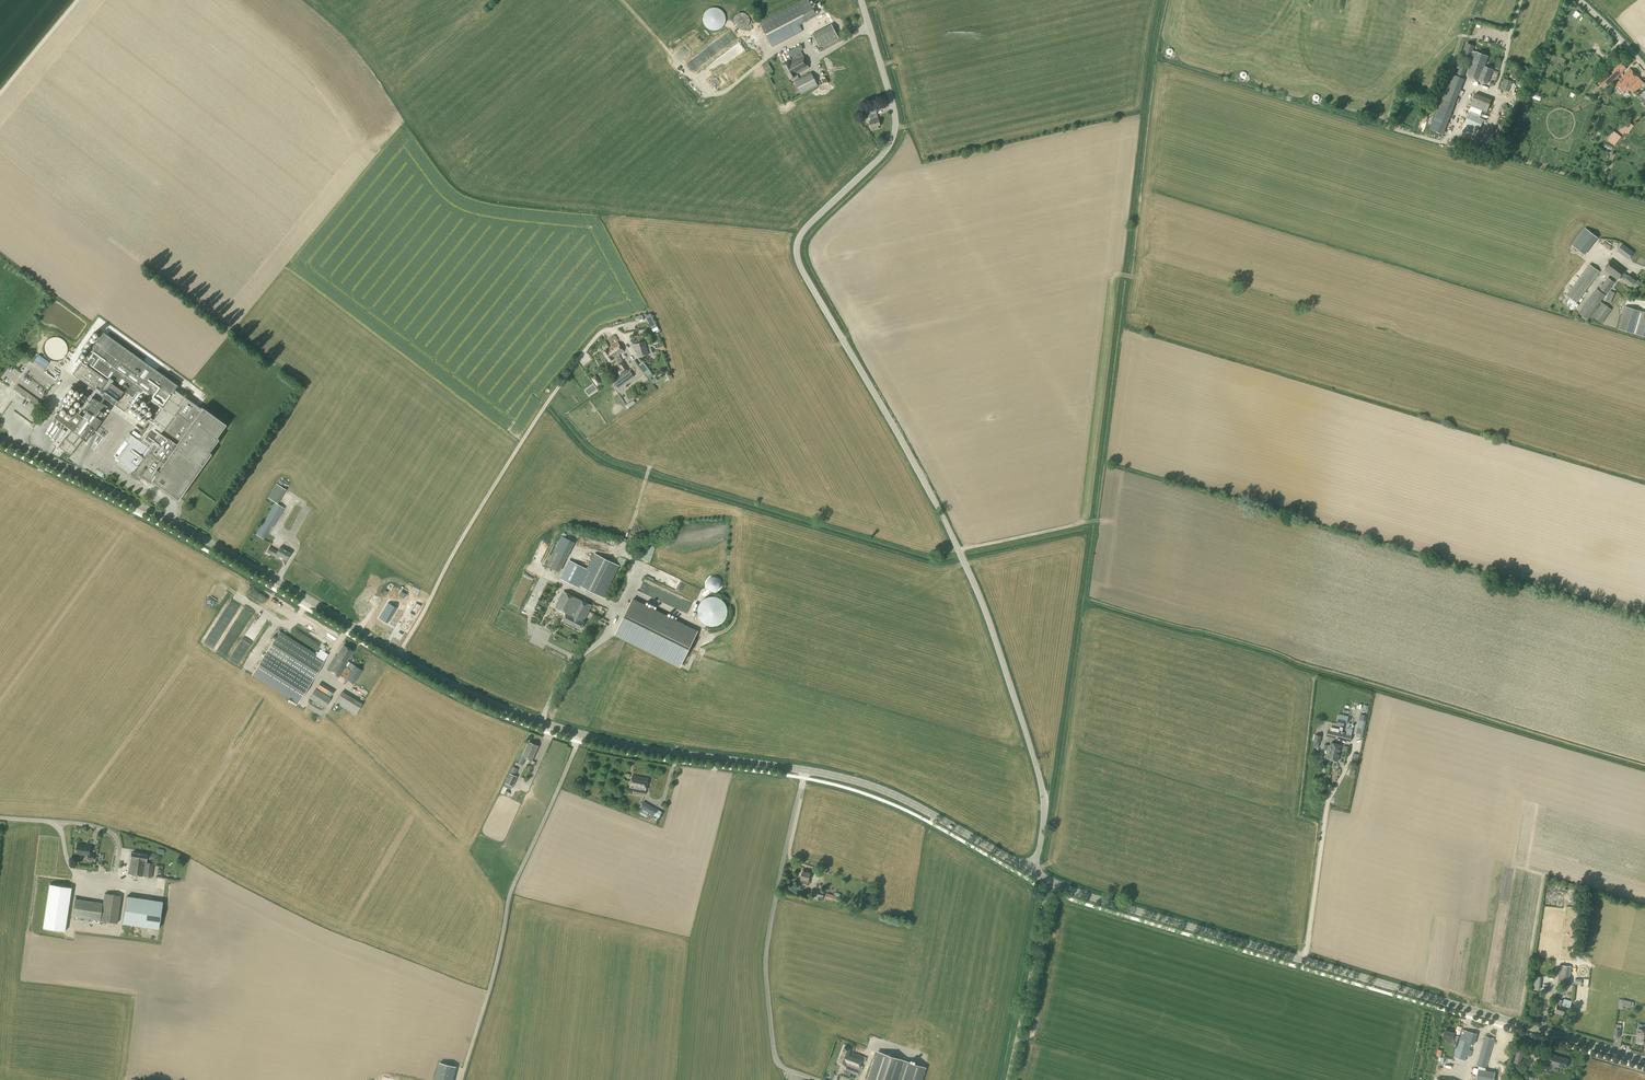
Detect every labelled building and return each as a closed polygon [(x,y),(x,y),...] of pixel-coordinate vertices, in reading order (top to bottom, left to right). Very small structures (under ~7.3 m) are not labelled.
[(802,31),(799,25),(817,16),(808,0),(803,0),(790,7),(759,23),(772,47),(802,31)] [(741,29),(743,29),(744,28),(745,28),(746,27),(747,26),(748,25),(749,24),(749,23),(750,21),(750,20),(749,19),(749,17),(748,16),(747,15),(746,14),(745,14),(744,13),(742,13),(741,13),(740,13),(738,13),(737,14),(736,15),(735,16),(734,17),(734,18),(734,20),(734,21),(734,22),(734,24),(735,25),(735,26),(736,27),(737,28),(739,28),(740,29),(741,29)] [(820,47),(840,38),(832,21),(812,31),(820,47)] [(809,68),(800,51),(803,50),(798,41),(785,47),(790,56),(794,54),(796,59),(789,62),(789,61),(782,65),(789,80),(792,78),(801,95),(817,86),(810,73),(799,79),(796,75),(809,68)] [(1474,46),(1467,44),(1463,55),(1470,57),(1470,56),(1473,56),(1474,57),(1476,51),(1473,50),(1474,46)] [(1487,84),(1490,78),(1489,78),(1492,70),(1485,67),(1489,56),(1476,51),(1474,57),(1466,76),(1487,84)] [(730,63),(735,60),(731,53),(726,56),(730,63)] [(704,55),(693,65),(697,70),(708,60),(704,55)] [(1608,86),(1626,69),(1619,61),(1601,78),(1608,86)] [(1463,78),(1467,67),(1456,62),(1455,67),(1458,69),(1456,76),(1450,73),(1441,99),(1455,104),(1464,79),(1463,78)] [(1633,93),(1644,83),(1630,69),(1620,78),(1621,79),(1616,84),(1623,92),(1628,87),(1633,93)] [(1509,92),(1512,81),(1503,78),(1499,89),(1509,92)] [(1487,113),(1492,100),(1475,94),(1470,107),(1487,113)] [(871,130),(877,129),(877,126),(879,125),(878,120),(876,113),(868,115),(870,122),(868,122),(871,130)] [(1479,130),(1484,119),(1469,113),(1464,124),(1479,130)] [(1623,134),(1631,124),(1626,120),(1619,131),(1623,134)] [(1610,138),(1615,132),(1611,129),(1606,135),(1610,138)] [(1585,255),(1598,238),(1585,228),(1572,246),(1585,255)] [(1629,260),(1634,252),(1622,243),(1617,251),(1629,260)] [(1618,281),(1621,278),(1624,273),(1626,270),(1611,259),(1603,270),(1618,281)] [(1577,303),(1600,272),(1590,265),(1567,296),(1577,303)] [(1628,276),(1624,280),(1624,281),(1631,286),(1632,285),(1635,288),(1640,281),(1636,279),(1635,281),(1628,276)] [(1607,293),(1615,283),(1608,277),(1600,288),(1607,293)] [(1612,309),(1601,301),(1605,295),(1596,289),(1578,313),(1587,320),(1600,303),(1601,304),(1593,316),(1602,323),(1612,309)] [(1611,303),(1615,293),(1610,290),(1606,300),(1611,303)] [(1625,307),(1619,329),(1644,336),(1644,312),(1625,307)] [(650,314),(645,316),(651,329),(656,327),(650,314)] [(139,438),(138,440),(130,434),(125,440),(129,443),(118,459),(134,471),(131,475),(139,481),(141,477),(150,483),(151,481),(178,500),(211,454),(209,452),(219,439),(216,438),(226,425),(216,418),(216,419),(175,390),(178,386),(164,376),(103,332),(90,350),(90,351),(82,362),(73,374),(124,411),(141,387),(150,394),(147,399),(161,408),(147,428),(145,426),(139,434),(141,436),(139,438)] [(55,361),(57,361),(59,361),(61,360),(63,359),(64,357),(66,356),(67,354),(67,352),(67,350),(67,348),(67,346),(66,344),(65,342),(64,341),(62,339),(61,338),(59,338),(57,337),(55,337),(53,337),(51,338),(49,339),(47,340),(46,342),(45,343),(44,345),(43,347),(43,349),(43,351),(44,353),(45,355),(46,357),(47,358),(49,360),(51,360),(53,361),(55,361)] [(638,357),(648,354),(644,342),(633,345),(634,349),(635,349),(638,357)] [(86,343),(83,351),(88,353),(91,345),(86,343)] [(617,352),(619,355),(623,352),(617,343),(609,348),(611,351),(611,350),(614,354),(617,352)] [(618,355),(619,355),(617,352),(614,354),(611,350),(611,351),(609,348),(603,352),(609,362),(610,361),(611,361),(612,360),(613,359),(618,355)] [(622,361),(618,364),(620,368),(616,371),(620,375),(628,370),(622,361)] [(649,378),(653,375),(648,369),(644,372),(649,378)] [(60,383),(62,380),(50,371),(48,374),(60,383)] [(596,375),(591,379),(597,387),(602,383),(596,375)] [(78,408),(82,407),(77,395),(80,394),(74,381),(70,383),(74,392),(71,393),(78,408)] [(29,393),(20,387),(17,391),(26,397),(28,394),(29,393)] [(33,397),(29,393),(28,394),(26,397),(25,399),(29,402),(30,400),(40,407),(42,403),(33,397)] [(63,401),(65,404),(67,403),(72,413),(77,411),(70,397),(63,401)] [(99,419),(108,406),(101,403),(100,402),(92,398),(84,409),(87,411),(83,417),(75,412),(69,421),(57,413),(54,418),(71,430),(66,438),(65,437),(59,446),(71,455),(83,439),(86,441),(101,421),(99,419)] [(147,412),(150,415),(153,412),(151,407),(146,401),(138,404),(139,407),(143,406),(136,412),(139,419),(145,425),(147,424),(150,422),(146,418),(143,410),(146,413),(143,406),(146,409),(147,412)] [(21,410),(15,422),(24,427),(30,414),(21,410)] [(54,422),(45,433),(48,435),(56,424),(54,422)] [(139,438),(141,436),(139,434),(134,430),(132,433),(139,438)] [(106,472),(101,477),(105,481),(110,476),(106,472)] [(148,481),(146,484),(163,498),(165,495),(148,481)] [(280,504),(287,489),(278,484),(271,499),(280,504)] [(275,503),(263,523),(269,526),(272,528),(284,508),(275,503)] [(558,571),(572,542),(562,536),(547,566),(558,571)] [(280,547),(278,551),(270,547),(267,552),(279,559),(280,557),(286,560),(290,553),(280,547)] [(587,569),(575,563),(570,560),(560,579),(578,588),(579,585),(603,598),(619,566),(595,554),(587,569)] [(580,629),(584,621),(583,621),(591,605),(563,591),(555,607),(566,613),(563,621),(580,629)] [(699,605),(699,606),(698,607),(698,609),(697,610),(697,612),(698,613),(698,615),(698,616),(699,618),(700,619),(700,620),(701,622),(703,623),(704,624),(705,624),(706,625),(708,626),(709,626),(711,626),(712,626),(714,626),(715,626),(717,626),(718,625),(720,624),(721,624),(722,623),(723,622),(724,620),(725,619),(726,618),(726,616),(727,615),(727,613),(727,612),(727,610),(727,609),(727,607),(726,606),(725,604),(725,603),(724,602),(723,601),(722,600),(720,599),(719,598),(718,598),(716,597),(715,597),(713,597),(712,597),(710,597),(709,597),(707,598),(706,598),(704,599),(703,600),(702,601),(701,602),(700,603),(699,605)] [(680,668),(698,631),(633,599),(614,635),(680,668)] [(277,609),(280,603),(272,600),(270,606),(277,609)] [(406,611),(417,616),(421,608),(411,602),(406,611)] [(390,605),(381,619),(390,623),(398,609),(390,605)] [(279,631),(264,655),(252,675),(297,704),(310,684),(323,663),(328,654),(320,649),(317,654),(279,631)] [(347,661),(353,652),(343,645),(336,656),(335,656),(327,669),(339,677),(346,666),(352,669),(346,679),(354,684),(362,670),(347,661)] [(334,691),(320,682),(316,689),(316,688),(309,698),(324,708),(331,698),(330,698),(334,691)] [(355,715),(362,704),(342,691),(335,703),(355,715)] [(1347,724),(1349,716),(1339,714),(1337,725),(1344,726),(1345,723),(1347,724)] [(1367,716),(1359,715),(1356,734),(1358,735),(1358,737),(1363,738),(1367,716)] [(1339,733),(1337,738),(1351,741),(1352,736),(1351,736),(1353,729),(1348,728),(1346,734),(1343,733),(1343,732),(1341,731),(1341,733),(1339,733)] [(1337,738),(1339,733),(1328,730),(1327,736),(1337,738)] [(532,760),(538,746),(529,742),(522,756),(519,764),(523,766),(526,758),(532,760)] [(1332,760),(1336,744),(1331,743),(1330,745),(1324,744),(1323,749),(1329,751),(1327,759),(1332,760)] [(1336,744),(1332,760),(1338,761),(1341,745),(1336,744)] [(1357,765),(1359,755),(1353,753),(1351,764),(1357,765)] [(509,773),(507,778),(515,782),(517,777),(509,773)] [(644,796),(645,791),(648,778),(632,775),(630,788),(634,789),(633,794),(644,796)] [(654,816),(658,810),(643,801),(640,807),(654,816)] [(93,860),(94,854),(90,854),(91,847),(77,844),(76,853),(88,855),(87,859),(93,860)] [(152,878),(154,864),(146,863),(147,861),(146,860),(147,855),(131,852),(130,858),(131,858),(129,874),(152,878)] [(809,885),(810,881),(808,880),(810,873),(802,871),(800,879),(804,880),(803,884),(809,885)] [(65,931),(72,888),(50,884),(43,928),(65,931)] [(822,901),(824,893),(812,889),(810,898),(822,901)] [(838,902),(840,894),(834,892),(833,895),(827,893),(825,898),(838,902)] [(117,923),(121,896),(104,893),(103,903),(75,899),(73,916),(101,921),(117,923)] [(127,897),(123,924),(159,929),(163,902),(127,897)] [(1569,986),(1571,966),(1560,965),(1558,985),(1564,985),(1568,986),(1569,986)] [(1572,1001),(1564,999),(1564,1001),(1560,1000),(1558,1005),(1557,1004),(1555,1011),(1564,1014),(1566,1007),(1570,1008),(1572,1001)] [(1632,1001),(1619,999),(1618,1009),(1624,1010),(1625,1006),(1630,1008),(1631,1006),(1633,1006),(1634,1003),(1632,1003),(1632,1001)] [(1643,1043),(1644,1029),(1638,1028),(1636,1043),(1643,1043)] [(1474,1044),(1477,1034),(1462,1030),(1460,1037),(1454,1035),(1454,1033),(1445,1030),(1443,1037),(1447,1039),(1446,1041),(1452,1043),(1452,1041),(1455,1042),(1454,1045),(1458,1046),(1454,1057),(1465,1060),(1470,1043),(1474,1044)] [(1486,1068),(1495,1039),(1485,1036),(1477,1066),(1486,1068)] [(847,1065),(858,1069),(863,1057),(849,1051),(850,1049),(844,1047),(838,1063),(846,1065),(847,1065)] [(1518,1048),(1515,1062),(1521,1063),(1524,1049),(1518,1048)] [(926,1068),(877,1051),(867,1079),(922,1079),(926,1068)] [(1566,1068),(1568,1059),(1549,1053),(1546,1062),(1544,1069),(1549,1071),(1551,1065),(1558,1067),(1559,1066),(1566,1068)] [(856,1074),(858,1069),(847,1065),(842,1077),(848,1079),(849,1076),(848,1076),(850,1072),(856,1074)] [(1495,1072),(1474,1068),(1473,1073),(1477,1074),(1476,1079),(1494,1079),(1495,1072)]
